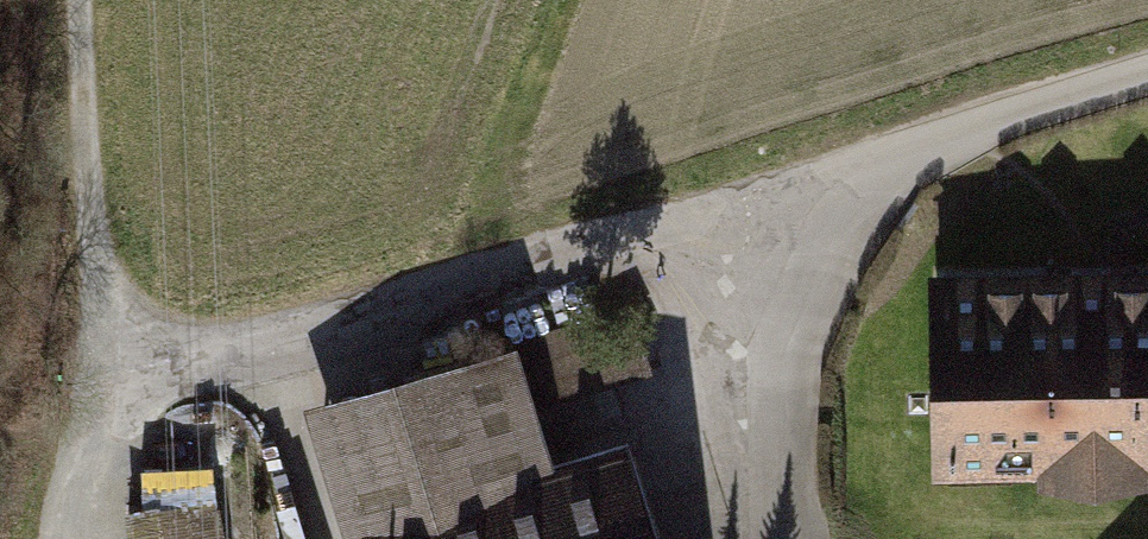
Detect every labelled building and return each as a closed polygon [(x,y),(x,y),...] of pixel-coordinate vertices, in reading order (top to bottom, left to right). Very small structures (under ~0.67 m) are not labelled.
[(940,466),(1147,462),(1147,257),(1099,258),(936,261),(940,466)] [(312,397),(358,538),(672,538),(636,424),(568,446),(552,396),(652,364),(630,295),(312,397)] [(214,489),(124,506),(130,538),(223,538),(214,489)]
